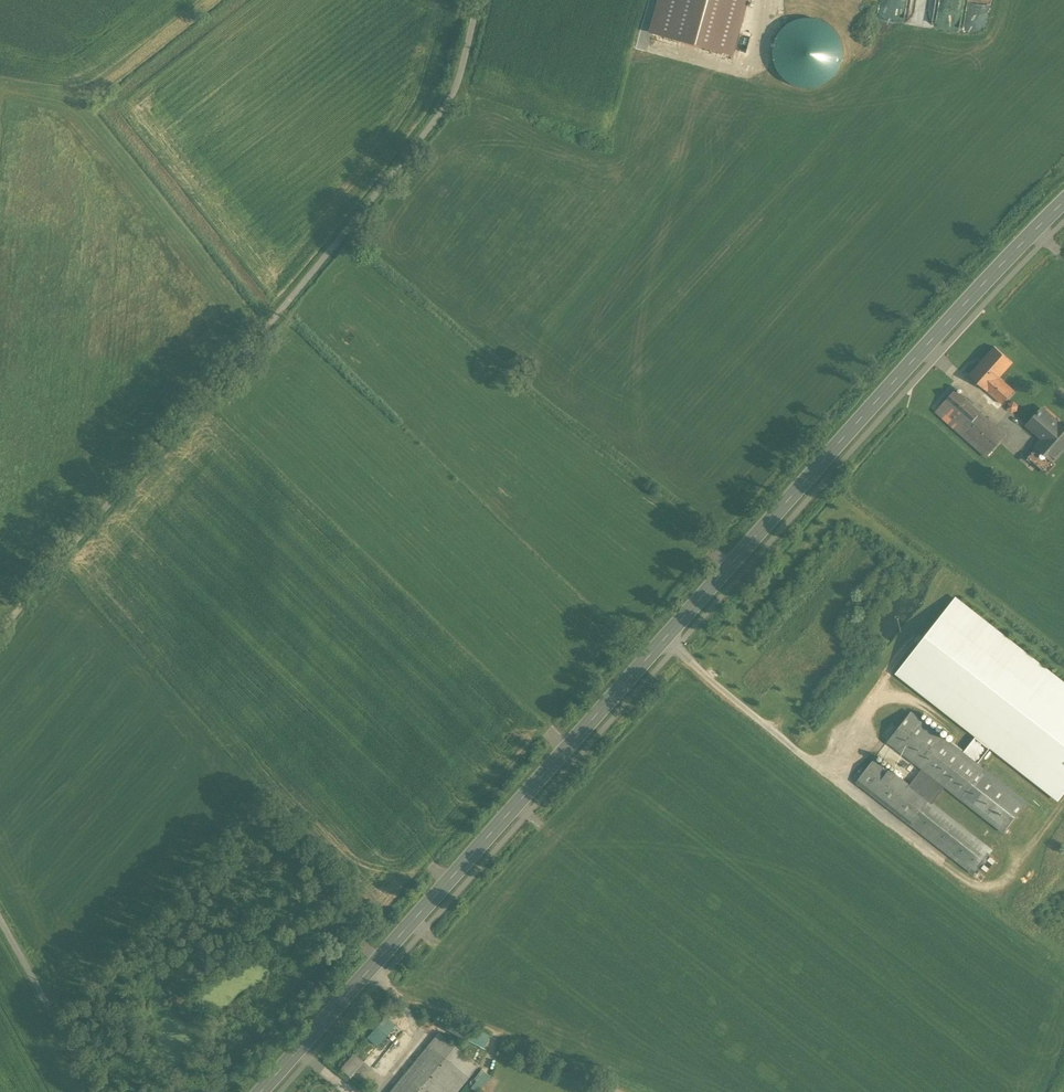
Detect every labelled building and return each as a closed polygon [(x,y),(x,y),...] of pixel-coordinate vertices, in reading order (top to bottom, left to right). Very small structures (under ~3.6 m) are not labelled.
[(647,35),(729,58),(745,0),(657,0),(647,35)] [(834,69),(840,44),(830,22),(806,16),(780,29),(774,51),(784,72),(812,79),(834,69)] [(997,343),(969,375),(1005,408),(1022,390),(1004,374),(1016,360),(997,343)] [(992,456),(1007,438),(955,396),(941,414),(992,456)] [(1048,471),(1063,452),(1063,417),(1047,403),(1029,426),(1045,439),(1030,457),(1048,471)] [(1056,800),(1063,790),(1063,680),(955,594),(894,672),(974,735),(989,747),(1056,800)] [(1003,833),(1026,803),(976,764),(961,752),(911,713),(887,743),(923,770),(911,786),(875,758),(857,782),(974,873),(991,851),(932,805),(945,788),(1003,833)] [(974,735),(961,752),(976,764),(989,747),(974,735)] [(376,980),(396,958),(391,953),(371,976),(376,980)] [(385,1017),(367,1037),(377,1045),(395,1025),(385,1017)] [(452,1017),(447,1029),(487,1045),(492,1033),(452,1017)] [(390,1091),(456,1091),(477,1066),(438,1033),(390,1091)] [(341,1068),(350,1077),(364,1062),(354,1053),(341,1068)] [(472,1086),(479,1091),(491,1075),(484,1069),(472,1086)]
